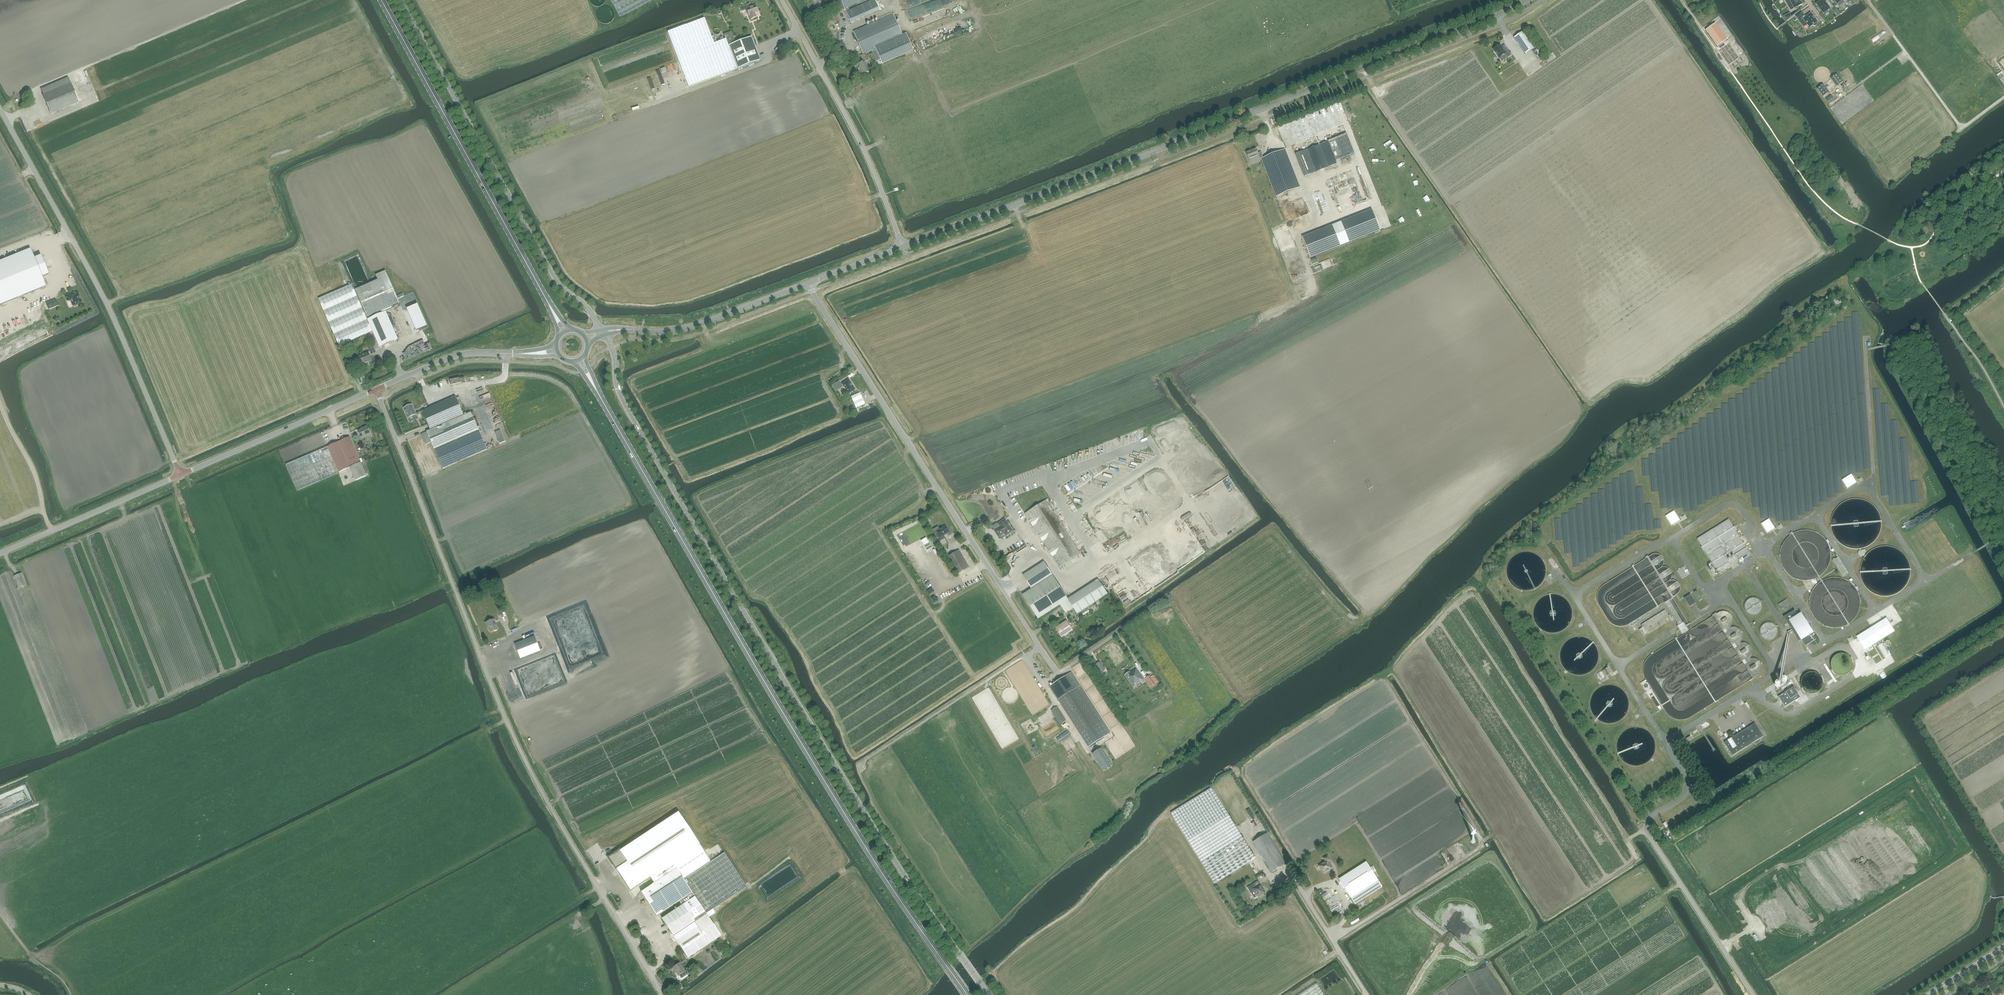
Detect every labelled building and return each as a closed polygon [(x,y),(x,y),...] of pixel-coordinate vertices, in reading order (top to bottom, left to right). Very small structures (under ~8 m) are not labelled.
[(620,18),(653,0),(610,0),(620,18)] [(845,9),(865,0),(841,0),(845,9)] [(846,12),(851,23),(861,18),(880,11),(875,0),(873,0),(856,7),(846,12)] [(1794,9),(1795,8),(1796,10),(1799,8),(1798,7),(1802,5),(1799,0),(1789,0),(1794,9)] [(1821,10),(1823,13),(1829,9),(1833,7),(1828,0),(1825,3),(1823,1),(1821,2),(1817,5),(1818,7),(1818,8),(1820,11),(1821,10)] [(750,4),(745,6),(749,16),(751,19),(757,17),(756,16),(755,15),(755,13),(758,12),(756,5),(751,7),(750,4)] [(1796,17),(1800,22),(1803,19),(1809,27),(1809,28),(1810,27),(1813,25),(1813,26),(1815,26),(1817,25),(1817,23),(1817,22),(1817,21),(1814,18),(1814,17),(1813,17),(1811,13),(1810,13),(1805,17),(1802,12),(1796,17)] [(893,14),(853,31),(863,54),(866,53),(872,51),(877,61),(880,60),(911,46),(907,35),(903,37),(893,14)] [(704,18),(668,32),(689,87),(738,69),(737,66),(736,63),(733,57),(730,48),(729,45),(726,39),(714,43),(704,18)] [(950,28),(955,23),(952,19),(947,23),(950,28)] [(1706,30),(1717,47),(1727,40),(1715,23),(1706,30)] [(1525,54),(1534,48),(1522,32),(1514,38),(1525,54)] [(752,37),(729,45),(730,48),(733,57),(736,63),(737,66),(738,69),(761,60),(752,37)] [(1739,56),(1728,42),(1718,50),(1729,64),(1739,56)] [(1511,55),(1505,45),(1502,47),(1500,45),(1493,49),(1494,50),(1494,52),(1495,53),(1496,54),(1499,58),(1506,54),(1509,57),(1511,55)] [(869,60),(867,56),(862,59),(863,62),(854,66),(858,75),(864,72),(864,74),(869,72),(865,62),(869,60)] [(660,70),(656,71),(662,85),(665,84),(660,70)] [(1843,82),(1837,73),(1831,77),(1838,86),(1843,82)] [(51,114),(78,102),(81,101),(79,95),(78,95),(77,93),(75,94),(68,78),(41,89),(44,95),(43,95),(51,114)] [(1817,88),(1823,97),(1828,93),(1822,85),(1817,88)] [(1834,100),(1831,95),(1825,99),(1829,104),(1834,100)] [(1347,134),(1328,141),(1336,161),(1355,154),(1347,134)] [(1320,145),(1296,154),(1304,177),(1329,167),(1320,145)] [(1260,160),(1261,159),(1264,158),(1261,152),(1258,153),(1256,149),(1246,153),(1249,160),(1259,156),(1260,160)] [(1261,159),(1276,197),(1300,187),(1285,149),(1264,158),(1261,159)] [(1321,221),(1328,218),(1324,206),(1318,208),(1320,214),(1319,215),(1321,221)] [(1372,210),(1303,237),(1310,257),(1380,229),(1372,210)] [(49,274),(41,255),(34,258),(30,249),(0,261),(0,305),(45,286),(42,277),(49,274)] [(352,284),(318,299),(334,335),(339,346),(364,335),(365,335),(373,331),(380,347),(398,339),(393,328),(386,312),(394,309),(392,306),(399,303),(388,276),(387,276),(385,271),(376,275),(378,280),(354,290),(352,284)] [(67,301),(70,300),(72,306),(74,306),(74,307),(78,305),(78,304),(82,302),(78,293),(75,294),(74,292),(65,295),(67,301)] [(56,300),(46,303),(49,309),(58,305),(56,300)] [(417,305),(408,309),(418,331),(427,327),(417,305)] [(415,336),(419,350),(431,346),(427,332),(420,335),(420,334),(415,336)] [(371,354),(372,355),(376,353),(372,345),(368,346),(370,351),(368,352),(357,357),(361,365),(372,361),(370,355),(371,354)] [(714,367),(735,359),(733,355),(712,362),(714,367)] [(839,381),(832,386),(836,391),(844,386),(849,394),(855,390),(849,380),(841,385),(839,381)] [(865,405),(860,393),(851,397),(856,408),(865,405)] [(455,397),(429,408),(422,411),(430,430),(427,432),(442,468),(486,449),(471,413),(464,416),(455,397)] [(416,415),(412,405),(404,408),(408,418),(416,415)] [(358,431),(361,438),(371,434),(367,426),(363,428),(363,429),(358,431)] [(498,431),(503,442),(508,439),(504,428),(498,431)] [(328,447),(286,465),(298,491),(339,473),(339,472),(341,471),(342,473),(344,472),(343,470),(350,468),(356,481),(367,476),(361,463),(363,462),(361,458),(359,459),(350,437),(328,447)] [(1851,474),(1842,480),(1847,488),(1856,483),(1851,474)] [(1059,567),(1081,554),(1046,500),(1025,514),(1059,567)] [(1674,511),(1666,516),(1672,525),(1680,520),(1674,511)] [(1012,531),(1005,519),(998,524),(1000,527),(994,530),(998,537),(1004,533),(1005,535),(1006,535),(1012,532),(1012,531)] [(1697,539),(1719,573),(1730,566),(1732,569),(1752,557),(1728,519),(1697,539)] [(1769,519),(1761,523),(1767,533),(1775,528),(1769,519)] [(936,540),(949,532),(945,526),(939,529),(938,526),(933,529),(934,532),(933,534),(936,540)] [(921,541),(927,551),(932,548),(926,537),(921,541)] [(958,574),(969,567),(959,550),(948,556),(958,574)] [(1838,557),(1832,561),(1842,576),(1848,572),(1838,557)] [(1023,575),(1032,589),(1053,575),(1044,562),(1023,575)] [(1685,566),(1677,571),(1682,579),(1690,574),(1685,566)] [(971,571),(961,575),(966,585),(976,580),(971,571)] [(14,576),(18,586),(25,584),(22,573),(14,576)] [(1066,613),(1074,608),(1068,600),(1053,575),(1032,589),(1023,595),(1038,619),(1060,605),(1066,613)] [(1111,582),(1110,581),(1107,582),(1110,588),(1118,584),(1116,579),(1111,582)] [(1068,600),(1074,608),(1076,613),(1107,594),(1099,580),(1068,600)] [(1702,599),(1697,590),(1694,592),(1699,601),(1702,599)] [(1690,607),(1696,603),(1690,594),(1684,598),(1690,607)] [(1745,604),(1745,606),(1745,609),(1746,611),(1748,613),(1750,614),(1752,614),(1756,614),(1758,613),(1760,611),(1761,609),(1761,606),(1761,604),(1760,601),(1758,600),(1756,598),(1753,598),(1751,598),(1748,600),(1746,601),(1745,604)] [(1787,599),(1778,604),(1782,610),(1785,608),(1785,607),(1790,604),(1787,599)] [(501,617),(508,616),(506,609),(499,610),(501,617)] [(1643,627),(1639,629),(1643,636),(1671,619),(1665,610),(1641,625),(1643,627)] [(1801,639),(1805,646),(1816,639),(1800,613),(1797,615),(1794,610),(1784,617),(1798,641),(1801,639)] [(488,626),(490,632),(498,629),(494,619),(486,623),(487,626),(488,626)] [(1888,619),(1859,637),(1867,649),(1895,631),(1888,619)] [(1062,637),(1072,630),(1066,622),(1057,628),(1062,637)] [(1760,629),(1759,631),(1760,633),(1760,635),(1761,636),(1762,638),(1764,639),(1765,640),(1767,640),(1769,641),(1771,640),(1772,640),(1774,639),(1775,638),(1776,636),(1777,635),(1778,633),(1778,631),(1778,629),(1777,628),(1776,626),(1775,625),(1774,624),(1772,623),(1771,622),(1769,622),(1767,622),(1765,623),(1764,623),(1762,625),(1761,626),(1760,628),(1760,629)] [(535,636),(515,644),(520,659),(540,651),(535,636)] [(1602,672),(1597,675),(1600,681),(1605,678),(1611,674),(1613,673),(1608,665),(1607,666),(1608,668),(1602,672)] [(1125,675),(1133,687),(1144,680),(1137,669),(1134,671),(1130,673),(1130,672),(1125,675)] [(556,684),(561,682),(557,671),(552,674),(556,684)] [(1071,673),(1075,679),(1071,681),(1075,688),(1082,684),(1074,671),(1071,673)] [(1808,673),(1804,675),(1802,678),(1801,680),(1801,683),(1802,687),(1804,690),(1806,692),(1808,693),(1812,694),(1815,694),(1818,692),(1821,690),(1822,686),(1823,683),(1822,679),(1819,675),(1816,673),(1812,672),(1808,673)] [(1152,688),(1157,685),(1150,676),(1146,679),(1152,688)] [(1065,677),(1049,687),(1089,747),(1111,733),(1080,686),(1074,690),(1065,677)] [(1778,697),(1780,700),(1785,708),(1800,698),(1794,687),(1778,697)] [(1655,695),(1652,690),(1642,696),(1645,699),(1649,697),(1649,698),(1655,695)] [(1066,720),(1057,707),(1051,711),(1060,724),(1066,720)] [(1724,742),(1732,755),(1763,736),(1755,723),(1724,742)] [(1691,739),(1700,734),(1697,729),(1688,734),(1691,739)] [(1101,748),(1093,754),(1103,771),(1112,765),(1101,748)] [(1256,859),(1229,815),(1212,788),(1171,813),(1215,884),(1256,859)] [(620,850),(608,857),(616,869),(617,869),(630,890),(650,877),(654,883),(677,868),(684,879),(710,861),(699,845),(700,845),(678,812),(620,851),(620,850)] [(1253,842),(1261,855),(1272,872),(1286,864),(1267,834),(1253,842)] [(677,868),(641,892),(657,916),(680,901),(682,905),(662,918),(674,936),(688,958),(696,953),(696,954),(698,953),(698,951),(709,943),(721,935),(709,917),(716,912),(713,909),(747,886),(724,852),(684,879),(677,868)] [(1329,869),(1332,867),(1328,862),(1331,860),(1328,855),(1324,858),(1326,862),(1319,866),(1324,873),(1330,870),(1329,869)] [(1347,874),(1339,879),(1351,898),(1355,903),(1355,904),(1382,887),(1378,881),(1367,863),(1366,862),(1347,874)] [(1260,884),(1256,887),(1254,884),(1247,888),(1254,898),(1258,896),(1258,897),(1265,893),(1260,884)] [(624,888),(619,892),(623,898),(628,895),(624,888)] [(625,909),(627,908),(629,912),(636,907),(631,900),(623,906),(625,909)] [(654,951),(660,949),(656,937),(650,939),(654,951)] [(678,976),(685,971),(680,963),(673,967),(678,976)] [(1317,983),(1299,994),(1324,994),(1317,983)]
